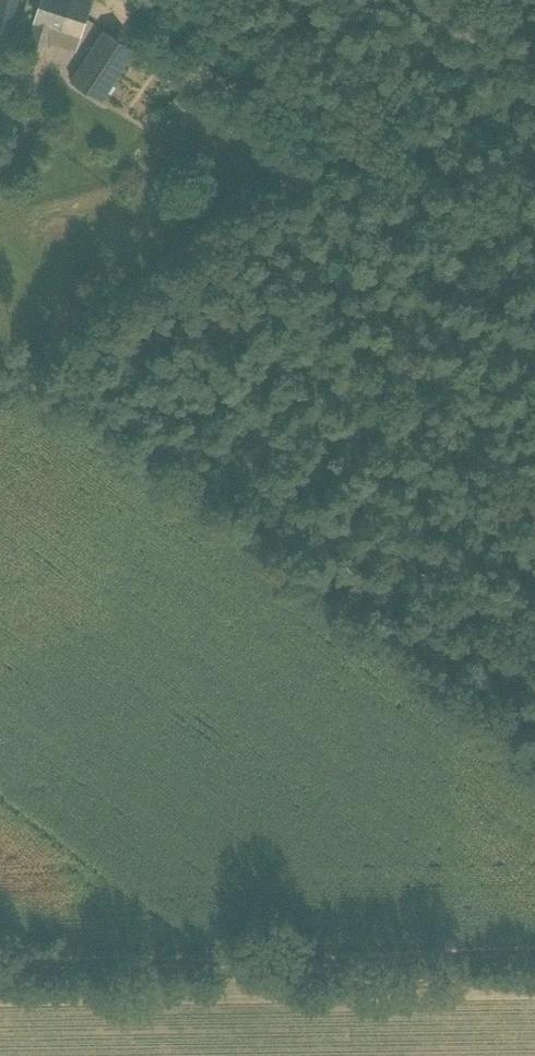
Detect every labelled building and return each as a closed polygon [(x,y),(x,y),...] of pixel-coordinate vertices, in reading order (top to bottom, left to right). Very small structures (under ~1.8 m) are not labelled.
[(91,0),(42,0),(36,20),(37,20),(29,45),(46,50),(53,25),(81,34),(91,0)] [(103,100),(136,48),(106,29),(73,81),(103,100)]
